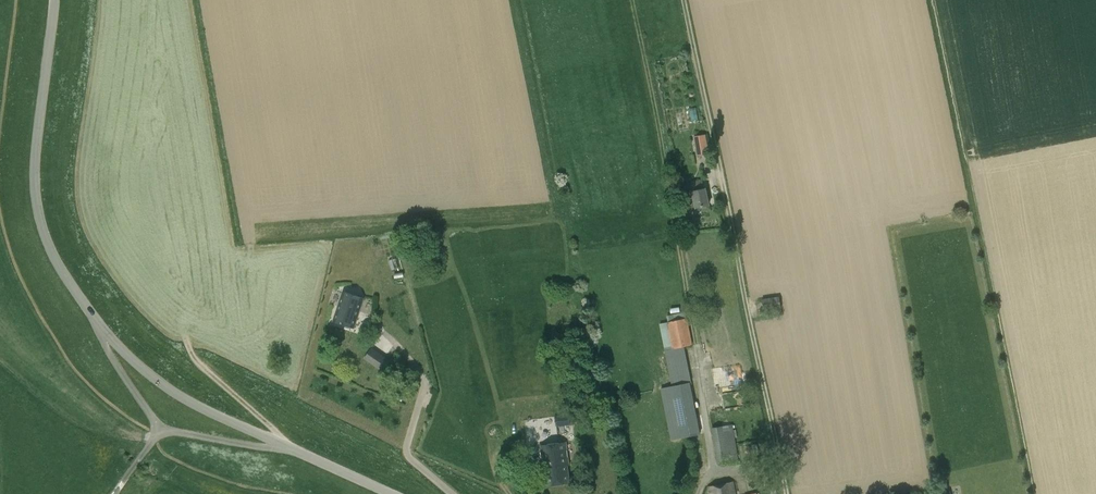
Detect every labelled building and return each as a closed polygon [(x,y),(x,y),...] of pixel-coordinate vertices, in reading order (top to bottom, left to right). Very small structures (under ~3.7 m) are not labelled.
[(698,121),(695,108),(689,109),(691,122),(698,121)] [(694,137),(697,155),(709,153),(705,135),(694,137)] [(696,208),(709,205),(706,189),(692,192),(696,208)] [(414,250),(430,249),(429,238),(414,239),(414,250)] [(392,270),(398,268),(396,258),(389,260),(392,270)] [(355,327),(364,297),(343,291),(334,320),(355,327)] [(764,311),(781,309),(779,296),(762,299),(764,311)] [(690,383),(692,382),(685,346),(693,345),(687,318),(685,312),(667,316),(668,322),(660,323),(672,386),(660,388),(671,440),(701,434),(690,383)] [(364,359),(383,371),(390,360),(372,348),(364,359)] [(569,413),(556,415),(557,426),(571,424),(569,413)] [(718,464),(739,461),(733,425),(712,428),(718,464)] [(550,485),(570,482),(568,465),(569,464),(566,442),(542,445),(545,467),(547,467),(550,485)] [(771,476),(766,477),(769,490),(774,489),(771,476)] [(733,482),(708,488),(709,493),(736,493),(733,482)]
